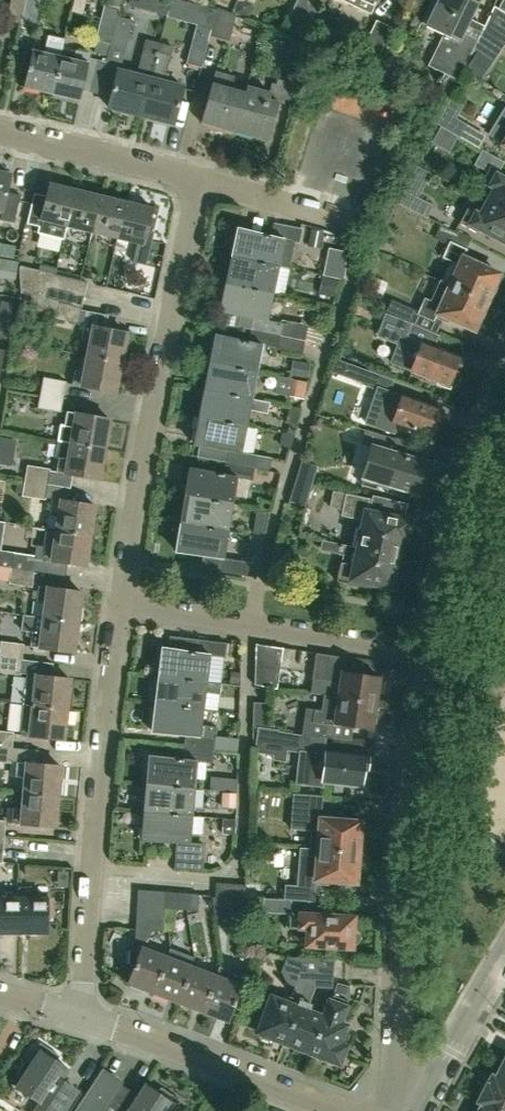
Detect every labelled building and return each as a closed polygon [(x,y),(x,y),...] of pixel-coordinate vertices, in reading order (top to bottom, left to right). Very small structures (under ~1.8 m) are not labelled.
[(20,23),(25,0),(11,0),(7,20),(20,23)] [(20,23),(35,26),(41,0),(25,0),(20,23)] [(154,10),(165,13),(168,0),(156,0),(154,10)] [(167,14),(181,18),(186,0),(185,0),(171,0),(167,14)] [(308,26),(320,0),(297,0),(289,18),(308,26)] [(370,16),(377,0),(339,0),(338,0),(370,16)] [(459,80),(478,39),(464,32),(478,2),(473,0),(440,0),(428,26),(451,37),(436,69),(445,74),(441,82),(454,89),(459,80)] [(97,40),(111,43),(117,17),(118,8),(105,5),(97,40)] [(483,30),(498,38),(504,27),(504,13),(498,8),(494,6),(484,26),(485,26),(483,30)] [(218,9),(210,35),(229,40),(236,14),(218,9)] [(117,17),(111,43),(104,67),(117,71),(120,71),(132,20),(117,17)] [(379,55),(392,29),(377,20),(363,47),(379,55)] [(23,87),(51,94),(64,39),(49,36),(45,54),(32,51),(23,87)] [(187,63),(201,67),(209,40),(194,36),(187,63)] [(292,38),(284,65),(288,66),(303,70),(310,45),(292,38)] [(64,39),(51,94),(79,100),(87,63),(88,64),(90,54),(76,51),(74,60),(61,57),(65,39),(64,39)] [(140,115),(159,43),(145,39),(135,75),(120,71),(117,71),(108,107),(140,115)] [(172,76),(165,74),(173,46),(159,43),(140,115),(173,124),(182,88),(170,84),(172,76)] [(482,76),(492,60),(479,51),(468,67),(482,76)] [(201,122),(235,132),(245,94),(244,93),(230,89),(234,76),(215,71),(201,122)] [(272,83),(269,93),(248,87),(245,94),(235,132),(268,141),(279,103),(284,86),(276,84),(272,83)] [(436,123),(439,125),(458,136),(465,124),(455,117),(461,105),(449,98),(436,123)] [(503,144),(504,146),(504,108),(490,134),(504,142),(503,144)] [(439,125),(430,141),(449,152),(458,136),(439,125)] [(489,203),(504,211),(504,173),(500,170),(504,162),(483,150),(475,165),(488,172),(483,181),(497,189),(489,203)] [(0,172),(0,211),(3,211),(1,220),(15,223),(21,195),(7,192),(11,174),(0,172)] [(38,233),(64,240),(76,190),(49,184),(38,233)] [(76,190),(64,240),(67,227),(93,233),(102,196),(76,190)] [(433,204),(406,191),(405,191),(401,201),(427,215),(433,204)] [(93,233),(118,239),(127,202),(102,196),(93,233)] [(118,239),(138,244),(134,261),(146,264),(153,234),(147,232),(153,209),(127,202),(118,239)] [(489,203),(483,215),(470,208),(462,223),(485,236),(488,232),(504,241),(504,211),(489,203)] [(239,231),(233,257),(279,267),(285,240),(299,244),(302,230),(275,224),(272,238),(239,231)] [(495,291),(493,287),(499,274),(474,263),(476,259),(465,253),(471,240),(440,226),(435,236),(449,242),(443,257),(451,261),(441,281),(438,279),(438,280),(450,286),(486,302),(487,299),(492,299),(495,291)] [(329,248),(324,275),(344,280),(346,271),(346,265),(346,258),(345,254),(344,251),(329,248)] [(274,294),(279,267),(233,257),(227,285),(274,294)] [(16,280),(19,262),(0,258),(0,277),(16,280)] [(34,297),(40,271),(20,266),(22,294),(34,297)] [(46,300),(49,287),(52,274),(40,271),(34,297),(46,300)] [(88,283),(52,274),(49,287),(85,296),(88,283)] [(335,298),(339,281),(323,277),(319,294),(335,298)] [(447,323),(449,319),(474,330),(480,316),(484,316),(488,307),(485,304),(486,302),(450,286),(438,280),(433,291),(434,292),(431,297),(442,302),(440,306),(430,301),(424,298),(418,312),(417,314),(419,315),(434,321),(436,317),(442,320),(447,323)] [(253,331),(279,337),(282,324),(268,322),(274,294),(227,285),(222,313),(255,320),(253,331)] [(46,300),(60,303),(82,308),(85,296),(49,287),(46,300)] [(391,300),(386,312),(410,323),(414,325),(419,315),(417,314),(418,312),(391,300)] [(0,311),(0,322),(9,324),(13,304),(2,302),(0,311)] [(82,308),(60,303),(56,318),(78,323),(82,308)] [(0,322),(0,338),(5,339),(9,324),(0,322)] [(91,341),(88,357),(121,363),(127,333),(84,324),(81,339),(91,341)] [(211,364),(257,373),(263,346),(277,349),(279,337),(253,331),(251,344),(216,337),(211,364)] [(392,363),(400,367),(438,381),(437,384),(450,389),(455,376),(451,375),(453,370),(457,371),(462,358),(434,347),(405,336),(402,335),(392,363)] [(85,372),(75,370),(72,385),(115,393),(121,363),(88,357),(85,372)] [(364,383),(378,388),(383,375),(337,359),(332,372),(364,383)] [(206,391),(252,399),(257,373),(211,364),(206,391)] [(44,378),(41,393),(63,397),(67,382),(44,378)] [(439,421),(443,410),(402,396),(378,388),(374,401),(387,405),(382,418),(393,421),(393,423),(420,432),(418,438),(433,443),(438,429),(434,428),(437,420),(439,421)] [(252,399),(206,391),(201,417),(246,426),(250,408),(269,412),(271,403),(252,399)] [(63,397),(41,393),(38,408),(61,412),(63,397)] [(57,442),(58,442),(105,450),(111,419),(67,411),(65,426),(60,425),(57,442)] [(198,457),(198,458),(254,468),(256,457),(241,454),(246,426),(201,417),(195,446),(202,447),(200,458),(198,457)] [(425,462),(421,460),(424,450),(379,436),(370,464),(369,464),(363,483),(378,487),(378,485),(387,488),(387,490),(408,497),(410,491),(416,493),(420,492),(423,487),(423,482),(420,479),(425,462)] [(105,450),(58,442),(55,458),(59,458),(57,472),(100,480),(105,450)] [(186,497),(233,505),(238,478),(252,480),(254,468),(198,458),(198,459),(227,464),(225,476),(191,470),(186,497)] [(28,465),(25,481),(48,485),(51,469),(28,465)] [(25,481),(23,496),(45,500),(48,485),(25,481)] [(361,519),(355,547),(398,556),(402,538),(407,539),(410,520),(396,517),(396,516),(378,512),(377,514),(369,512),(371,500),(336,493),(333,505),(346,508),(344,516),(361,519)] [(186,497),(182,525),(228,532),(233,505),(186,497)] [(48,529),(91,536),(96,505),(52,498),(49,513),(60,515),(58,530),(48,529)] [(264,537),(266,525),(253,522),(251,535),(264,537)] [(228,532),(182,525),(177,552),(203,556),(202,569),(209,570),(236,574),(247,576),(249,562),(238,561),(224,559),(228,532)] [(91,536),(48,529),(43,559),(86,566),(91,536)] [(262,546),(263,537),(251,535),(250,544),(262,546)] [(392,586),(398,556),(355,547),(329,541),(327,552),(353,557),(354,553),(359,554),(358,563),(343,560),(339,579),(374,586),(374,583),(392,586)] [(11,569),(35,572),(37,556),(0,551),(0,567),(11,569)] [(32,587),(35,572),(11,569),(9,583),(32,587)] [(47,603),(46,618),(79,623),(79,620),(82,592),(39,585),(37,601),(47,603)] [(75,652),(79,623),(46,618),(24,615),(23,620),(22,630),(33,632),(31,646),(75,652)] [(199,639),(197,652),(163,648),(159,675),(206,681),(210,654),(225,655),(226,642),(199,639)] [(0,656),(22,659),(24,645),(2,642),(1,648),(0,656)] [(256,686),(267,687),(269,647),(256,645),(256,686)] [(283,649),(269,647),(267,687),(278,689),(283,649)] [(335,682),(333,696),(375,703),(376,698),(378,698),(380,685),(378,684),(379,676),(361,674),(362,664),(345,662),(346,658),(316,653),(312,679),(335,682)] [(21,675),(21,673),(22,660),(22,659),(0,656),(0,657),(0,673),(21,675)] [(26,688),(24,703),(67,709),(71,678),(52,676),(27,673),(27,674),(26,688)] [(159,675),(155,703),(203,709),(205,691),(220,693),(221,683),(206,681),(159,675)] [(322,711),(307,708),(302,735),(311,737),(319,738),(319,736),(325,737),(334,739),(336,724),(372,729),(372,725),(376,723),(378,713),(374,710),(375,703),(333,696),(325,695),(322,711)] [(260,728),(268,729),(269,703),(254,702),(253,727),(259,728),(260,728)] [(20,734),(64,739),(67,709),(24,703),(20,734)] [(203,709),(155,703),(152,731),(187,735),(185,747),(213,750),(214,738),(199,736),(203,709)] [(278,732),(278,730),(268,729),(260,728),(259,728),(256,752),(272,755),(272,760),(284,762),(286,751),(300,753),(297,783),(323,786),(323,781),(350,785),(350,787),(363,789),(364,776),(362,776),(363,769),(366,769),(367,756),(326,751),(326,755),(322,754),(325,737),(319,736),(319,738),(311,737),(302,735),(278,732)] [(13,748),(14,732),(0,731),(0,746),(13,748)] [(0,746),(0,762),(11,763),(13,748),(0,746)] [(150,756),(147,783),(196,788),(198,761),(212,762),(213,750),(185,747),(184,759),(150,756)] [(27,777),(26,792),(59,795),(61,765),(18,761),(17,776),(27,777)] [(147,783),(145,811),(193,815),(196,788),(147,783)] [(14,807),(13,822),(56,826),(59,795),(26,792),(25,808),(14,807)] [(233,806),(233,793),(223,793),(223,805),(233,806)] [(312,848),(359,852),(361,822),(346,820),(332,819),(333,816),(320,815),(322,796),(295,794),(293,813),(305,814),(304,825),(310,826),(309,830),(313,830),(312,848)] [(191,843),(193,815),(145,811),(142,839),(177,841),(176,855),(204,858),(205,844),(191,843)] [(7,836),(8,820),(0,819),(0,835),(7,836)] [(359,852),(312,848),(311,866),(306,865),(306,870),(300,870),(298,886),(285,885),(284,899),(291,899),(314,901),(316,882),(327,883),(327,880),(346,882),(356,883),(359,852)] [(217,883),(216,896),(216,897),(222,898),(221,908),(242,910),(245,885),(217,883)] [(22,897),(21,933),(49,933),(49,897),(33,897),(33,887),(19,888),(19,897),(22,897)] [(21,933),(22,897),(19,897),(19,888),(18,897),(0,897),(0,933),(21,933)] [(164,905),(164,904),(165,892),(139,890),(138,903),(164,905)] [(189,893),(177,892),(176,909),(188,910),(189,893)] [(200,894),(189,893),(188,910),(198,910),(200,894)] [(284,899),(264,898),(263,912),(287,914),(290,914),(291,899),(284,899)] [(138,903),(137,916),(164,918),(164,905),(138,903)] [(290,914),(287,914),(286,926),(305,927),(304,944),(352,947),(353,917),(290,914)] [(137,916),(136,929),(135,940),(146,944),(152,931),(163,931),(164,918),(137,916)] [(154,992),(168,956),(143,946),(141,950),(131,949),(130,963),(135,965),(129,982),(154,992)] [(193,966),(168,956),(154,992),(179,1001),(193,966)] [(333,988),(334,973),(335,960),(288,958),(283,970),(289,982),(297,985),(293,996),(291,995),(289,1001),(261,991),(255,1005),(267,1009),(259,1032),(285,1043),(308,983),(316,987),(333,988)] [(193,966),(179,1001),(203,1011),(217,975),(193,966)] [(221,966),(217,975),(203,1011),(229,1020),(242,985),(231,981),(234,971),(221,966)] [(325,1016),(324,1015),(310,1010),(313,1004),(310,1003),(316,987),(308,983),(285,1043),(311,1052),(325,1016)] [(330,999),(324,1015),(325,1016),(311,1052),(339,1063),(346,1045),(351,1029),(346,1027),(348,1023),(341,1021),(346,1007),(350,999),(350,991),(339,986),(334,1000),(330,999)] [(33,1063),(18,1086),(12,1083),(11,1084),(13,1085),(2,1100),(19,1110),(63,1110),(77,1090),(60,1079),(68,1068),(57,1060),(60,1055),(40,1042),(28,1060),(33,1063)] [(484,1099),(504,1110),(504,1080),(500,1077),(498,1080),(497,1079),(492,1088),(490,1087),(489,1089),(486,1090),(485,1094),(486,1097),(484,1099)] [(181,1100),(161,1086),(157,1092),(146,1084),(139,1096),(125,1086),(121,1093),(98,1079),(77,1110),(173,1110),(181,1100)] [(484,1099),(479,1110),(504,1110),(484,1099)]
